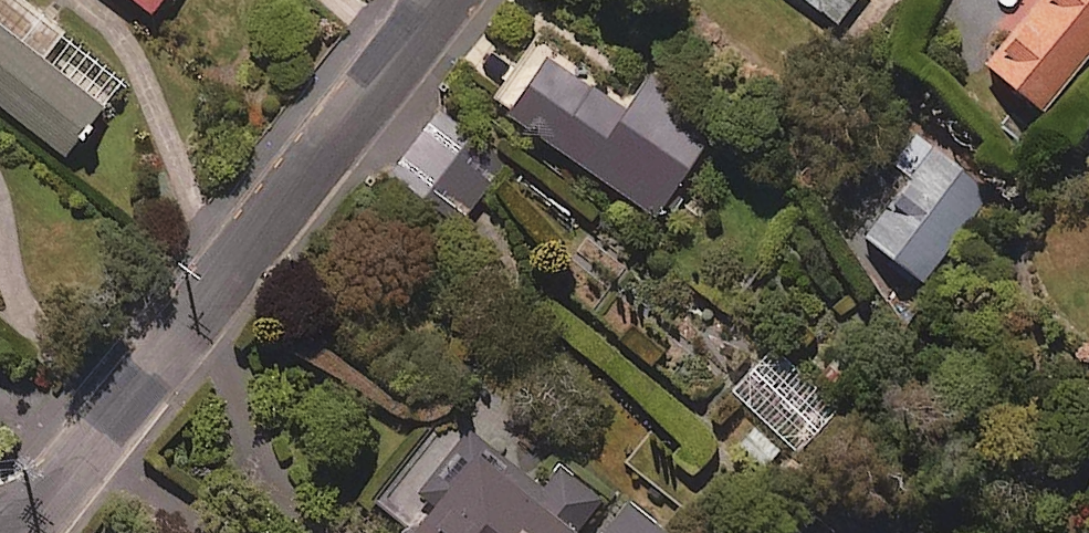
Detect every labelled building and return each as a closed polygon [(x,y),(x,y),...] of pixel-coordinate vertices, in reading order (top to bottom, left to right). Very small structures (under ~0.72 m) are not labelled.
[(68,156),(129,80),(30,0),(0,0),(0,101),(68,156)] [(157,10),(165,0),(144,0),(157,10)] [(838,29),(860,0),(800,0),(838,29)] [(986,63),(1012,88),(1088,6),(1088,0),(1045,0),(986,63)] [(626,111),(547,55),(505,114),(654,218),(719,125),(650,77),(626,111)] [(506,164),(441,112),(390,177),(455,228),(506,164)] [(991,196),(918,135),(892,165),(909,180),(891,202),(860,240),(915,286),(991,196)] [(841,410),(774,348),(732,394),(799,456),(841,410)] [(570,454),(542,488),(503,456),(514,442),(466,403),(381,508),(408,529),(405,532),(667,532),(570,454)]
